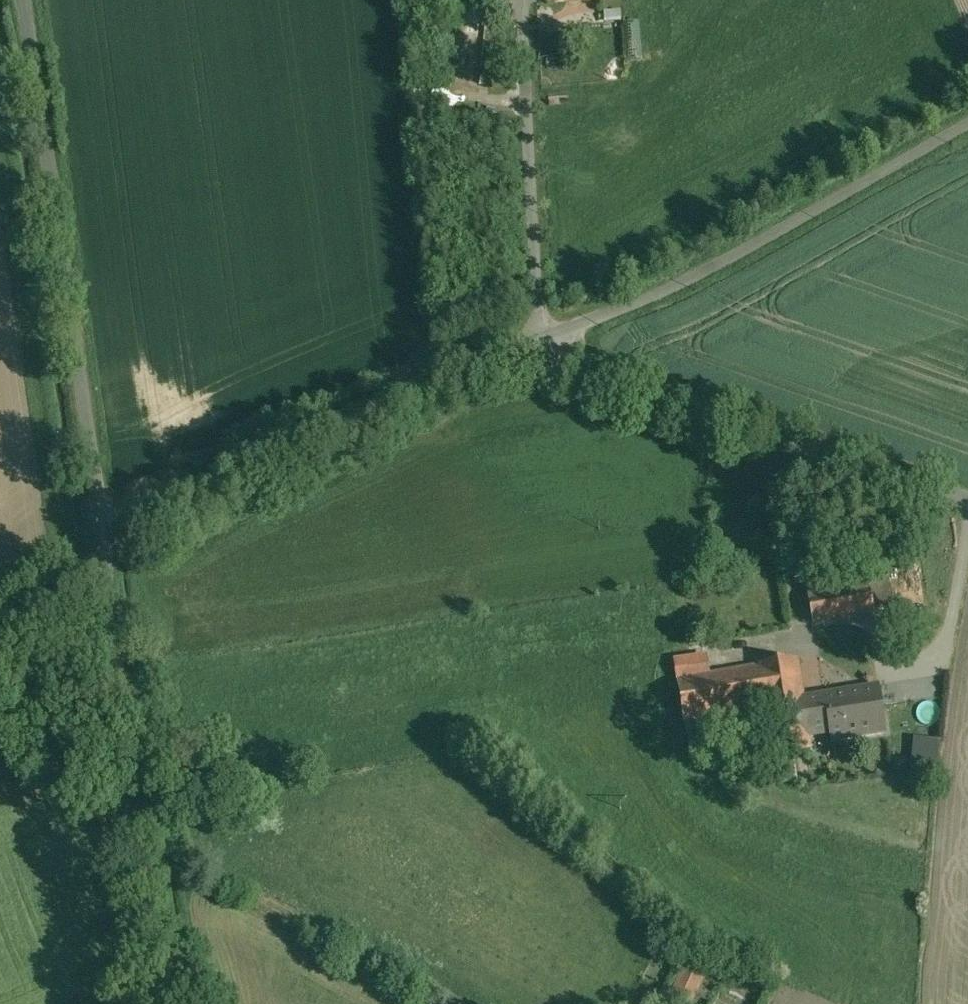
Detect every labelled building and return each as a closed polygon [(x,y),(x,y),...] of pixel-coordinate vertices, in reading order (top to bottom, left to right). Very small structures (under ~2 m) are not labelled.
[(462,89),(415,89),(415,104),(462,104),(462,89)] [(889,569),(868,573),(875,612),(896,608),(889,569)] [(868,573),(807,585),(814,623),(875,612),(868,573)] [(797,659),(759,665),(760,666),(679,680),(690,747),(717,742),(714,718),(767,709),(775,756),(811,750),(809,735),(804,700),(797,659)] [(879,688),(804,700),(809,735),(831,731),(832,739),(886,731),(879,688)] [(918,769),(944,770),(944,739),(919,738),(918,769)] [(688,962),(678,990),(701,999),(711,971),(688,962)]
